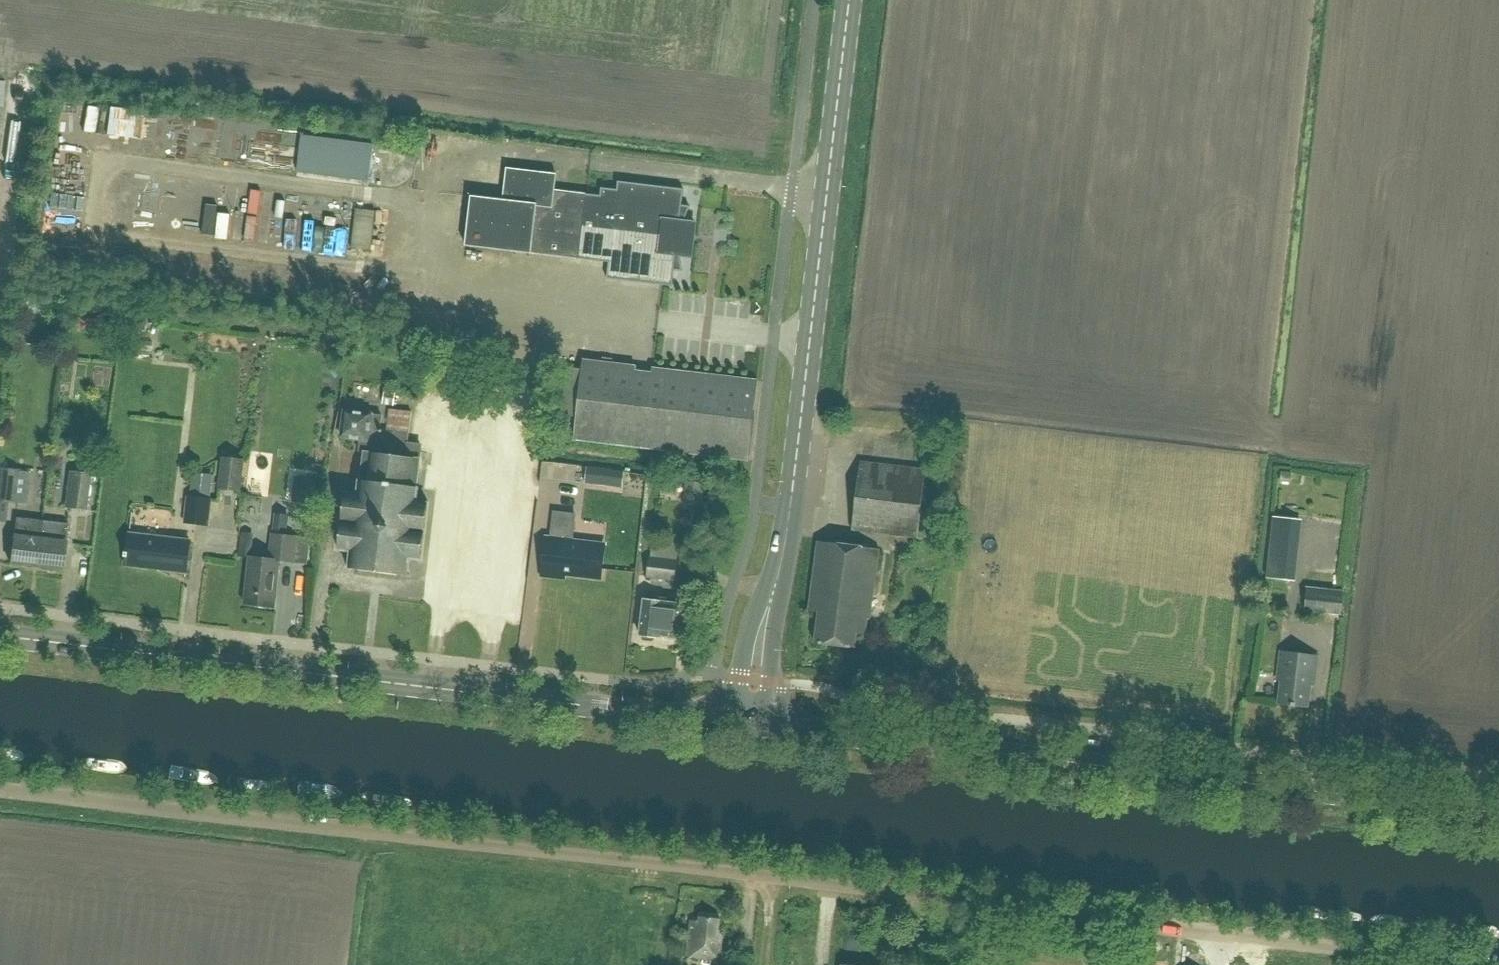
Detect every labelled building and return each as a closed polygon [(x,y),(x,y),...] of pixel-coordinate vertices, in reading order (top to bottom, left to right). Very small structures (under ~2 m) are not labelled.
[(308,130),(304,173),(376,181),(381,138),(308,130)] [(203,151),(242,157),(244,144),(205,138),(203,151)] [(602,189),(601,198),(556,192),(557,177),(508,171),(505,203),(473,199),(467,248),(609,265),(607,279),(673,287),(675,271),(683,272),(680,250),(677,250),(679,227),(682,228),(690,207),(682,206),(684,190),(618,182),(617,190),(602,189)] [(357,210),(352,248),(371,250),(375,212),(357,210)] [(155,328),(156,309),(125,306),(123,325),(155,328)] [(573,441),(749,462),(758,382),(582,362),(573,441)] [(396,392),(386,390),(384,404),(394,405),(396,392)] [(411,412),(391,410),(389,421),(410,423),(411,412)] [(344,414),(341,439),(366,442),(378,444),(380,432),(382,418),(344,414)] [(388,432),(409,434),(410,423),(389,421),(388,432)] [(407,446),(409,435),(380,432),(378,444),(366,442),(361,483),(359,483),(357,497),(345,495),(338,553),(350,554),(348,571),(406,578),(408,561),(421,562),(428,505),(415,504),(417,490),(415,490),(418,460),(419,447),(407,446)] [(222,457),(218,490),(241,492),(245,459),(222,457)] [(860,463),(853,524),(919,532),(926,471),(860,463)] [(13,502),(16,470),(0,468),(0,501),(13,502)] [(622,488),(624,473),(603,470),(601,485),(622,488)] [(1291,481),(1292,474),(1282,472),(1281,480),(1291,481)] [(193,473),(191,497),(210,499),(213,475),(193,473)] [(85,510),(89,482),(73,480),(69,508),(85,510)] [(705,483),(686,482),(685,499),(704,500),(705,483)] [(563,489),(561,508),(579,510),(581,491),(563,489)] [(187,497),(184,524),(210,527),(213,500),(210,499),(191,497),(187,497)] [(554,514),(549,557),(544,556),(542,576),(563,579),(564,575),(600,579),(604,547),(571,543),(575,517),(554,514)] [(1275,517),(1269,577),(1297,580),(1303,520),(1275,517)] [(12,537),(9,565),(35,568),(41,523),(15,519),(13,537),(12,537)] [(41,523),(35,568),(60,571),(66,526),(41,523)] [(279,562),(295,563),(299,536),(272,533),(269,559),(253,557),(256,535),(243,534),(240,557),(250,558),(244,605),(274,608),(279,562)] [(190,543),(130,536),(126,568),(187,575),(190,543)] [(313,538),(299,536),(295,563),(309,565),(313,538)] [(809,612),(818,613),(814,644),(854,649),(856,635),(865,636),(867,619),(870,619),(879,550),(861,548),(861,547),(836,544),(818,542),(809,612)] [(649,557),(646,579),(675,583),(677,561),(649,557)] [(1342,592),(1332,591),(1306,588),(1303,613),(1339,617),(1342,592)] [(643,600),(639,637),(657,639),(658,638),(679,640),(683,606),(666,604),(667,598),(646,596),(645,600),(643,600)] [(1315,681),(1317,657),(1281,653),(1278,676),(1282,677),(1278,705),(1307,708),(1311,680),(1315,681)] [(690,920),(686,958),(689,958),(689,959),(720,963),(724,931),(719,931),(720,920),(699,917),(698,921),(690,920)]
